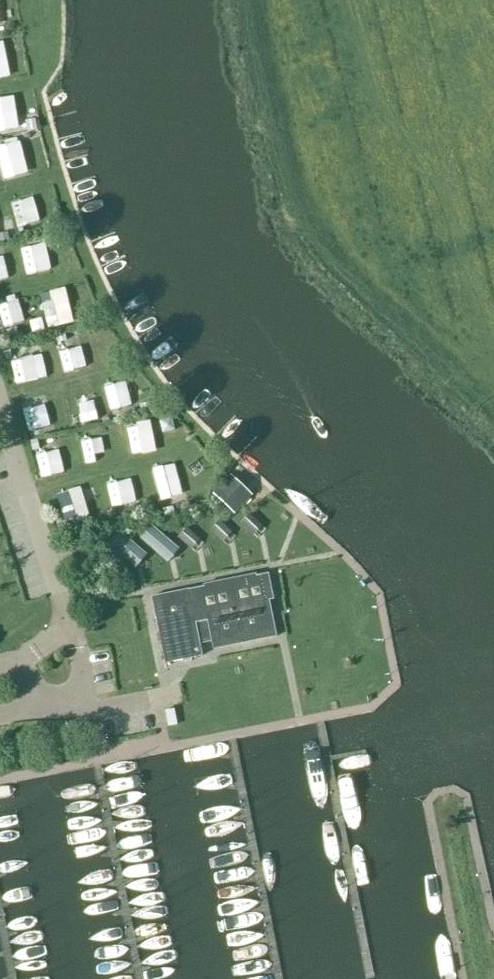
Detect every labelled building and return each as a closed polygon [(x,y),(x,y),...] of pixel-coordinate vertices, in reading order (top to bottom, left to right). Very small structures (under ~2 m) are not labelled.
[(13,45),(11,34),(0,36),(0,47),(13,45)] [(8,92),(0,93),(0,126),(12,124),(8,92)] [(17,172),(14,143),(0,145),(0,175),(17,172)] [(11,228),(33,221),(26,196),(4,202),(11,228)] [(38,244),(16,247),(19,274),(41,271),(38,244)] [(61,287),(42,289),(43,302),(37,302),(39,326),(65,323),(61,287)] [(0,300),(0,326),(15,323),(10,297),(0,300)] [(49,335),(51,348),(73,345),(72,333),(49,335)] [(7,356),(29,351),(27,344),(6,348),(7,356)] [(76,346),(54,349),(57,372),(79,370),(76,346)] [(11,384),(33,379),(27,354),(5,359),(11,384)] [(120,379),(97,385),(104,409),(127,403),(120,379)] [(85,393),(65,395),(66,420),(87,418),(85,393)] [(14,403),(21,428),(43,422),(37,397),(14,403)] [(75,432),(78,444),(108,438),(106,425),(75,432)] [(125,452),(147,447),(142,426),(120,430),(125,452)] [(29,453),(34,478),(56,474),(51,449),(29,453)] [(145,467),(153,498),(176,492),(167,461),(145,467)] [(101,482),(105,505),(127,501),(123,478),(101,482)] [(249,498),(228,479),(213,494),(234,514),(249,498)] [(64,503),(53,505),(57,523),(82,518),(75,485),(61,488),(64,503)] [(261,494),(247,507),(268,531),(282,519),(261,494)] [(250,514),(241,524),(252,533),(260,523),(250,514)] [(219,521),(211,530),(221,540),(229,530),(219,521)] [(152,527),(141,540),(162,557),(173,544),(152,527)] [(187,529),(179,539),(189,547),(197,537),(187,529)] [(119,533),(109,546),(130,564),(140,551),(119,533)] [(213,650),(277,637),(264,574),(152,597),(165,663),(202,656),(200,644),(212,641),(213,650)]
